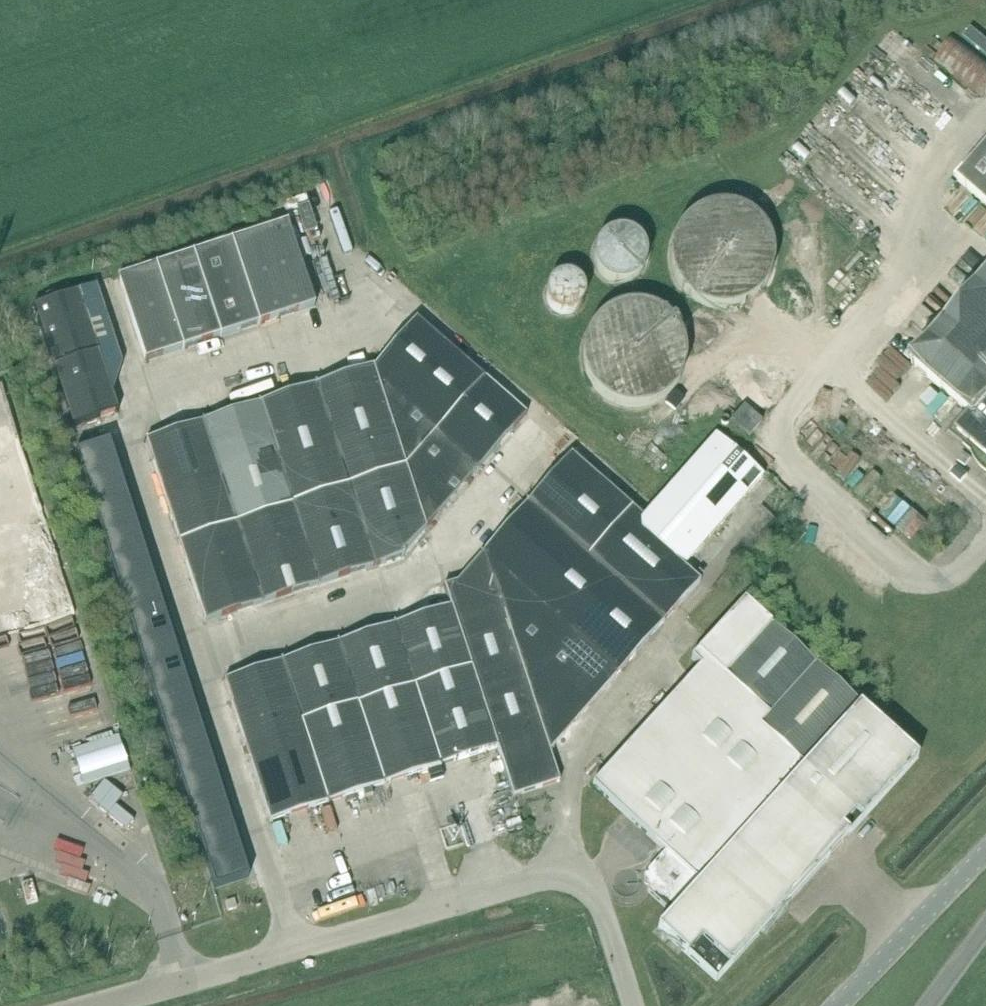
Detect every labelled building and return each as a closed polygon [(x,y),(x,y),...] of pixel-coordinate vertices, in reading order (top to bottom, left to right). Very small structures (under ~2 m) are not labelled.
[(935,62),(983,98),(985,94),(985,63),(953,39),(935,62)] [(976,161),(972,157),(955,176),(959,180),(958,182),(985,206),(985,150),(976,161)] [(672,247),(671,258),(672,270),(676,281),(682,290),(690,299),(700,305),(711,309),(722,310),(734,309),(745,305),(755,299),(763,291),(769,281),(773,270),(774,259),(773,247),(769,236),(763,227),(755,218),(745,212),(734,208),(723,207),(711,208),(700,212),(691,218),(682,226),(676,236),(672,247)] [(259,325),(315,306),(289,224),(232,242),(259,325)] [(596,248),(594,256),(594,263),(597,270),(601,276),(607,281),(614,284),(622,285),(629,283),(636,280),(641,275),(645,268),(647,261),(647,253),(644,246),(640,240),(634,235),(627,233),(619,232),(612,233),(605,237),(600,242),(596,248)] [(259,325),(232,242),(194,255),(221,337),(259,325)] [(221,337),(194,255),(156,267),(183,349),(221,337)] [(183,349),(156,267),(118,279),(146,362),(183,349)] [(546,290),(545,296),(546,302),(548,307),(552,312),(558,315),(563,316),(569,316),(575,314),(580,310),(583,306),(585,300),(585,294),(584,288),(580,283),(576,279),(570,277),(564,276),(559,278),(553,280),(549,285),(546,290)] [(913,365),(972,416),(956,433),(985,459),(985,281),(941,333),(932,324),(924,333),(933,342),(913,365)] [(72,429),(120,413),(80,292),(33,307),(72,429)] [(584,346),(583,356),(584,365),(586,374),(590,383),(595,391),(602,398),(610,403),(619,407),(628,409),(638,409),(647,408),(656,405),(665,400),(672,394),(678,387),(683,378),(686,369),(687,360),(686,350),(684,341),(680,332),(675,324),(668,318),(660,312),(651,308),(642,306),(632,306),(623,307),(614,310),(605,315),(598,321),(592,329),(587,337),(584,346)] [(374,368),(406,467),(442,427),(484,379),(417,319),(374,368)] [(374,368),(317,387),(349,485),(406,467),(374,368)] [(484,379),(442,427),(484,464),(527,416),(484,379)] [(317,387),(261,405),(293,504),(349,485),(317,387)] [(261,405),(204,424),(237,523),(293,505),(293,504),(261,405)] [(744,407),(731,422),(749,438),(762,423),(744,407)] [(237,523),(204,424),(147,442),(180,542),(237,523)] [(442,427),(406,467),(426,529),(484,464),(442,427)] [(654,543),(684,568),(763,477),(716,436),(644,519),(636,527),(654,543)] [(109,438),(75,449),(84,477),(118,466),(109,438)] [(571,455),(528,504),(590,558),(591,557),(633,509),(571,455)] [(118,466),(84,477),(93,504),(127,493),(118,466)] [(406,467),(349,485),(376,568),(405,559),(404,556),(404,555),(426,530),(427,531),(427,530),(427,529),(426,529),(406,467)] [(349,485),(293,504),(293,505),(320,587),(376,568),(349,485)] [(127,493),(93,504),(101,532),(136,520),(127,493)] [(528,504),(485,553),(525,673),(528,684),(545,666),(576,631),(619,582),(591,557),(590,558),(528,504)] [(293,505),(237,523),(250,563),(264,605),(320,587),(293,505)] [(633,509),(591,557),(619,582),(654,543),(636,527),(644,519),(633,509)] [(136,520),(101,532),(110,559),(144,547),(136,520)] [(237,523),(180,542),(192,581),(250,563),(237,523)] [(654,543),(619,582),(665,623),(700,583),(684,568),(654,543)] [(144,547),(110,559),(119,586),(153,575),(144,547)] [(458,584),(445,588),(452,608),(472,669),(478,689),(525,673),(485,553),(458,584)] [(250,563),(192,581),(206,624),(264,605),(250,563)] [(153,575),(119,586),(128,613),(162,602),(153,575)] [(619,582),(576,631),(578,633),(622,672),(665,623),(619,582)] [(919,759),(745,601),(692,659),(701,667),(593,786),(666,852),(648,872),(649,892),(672,913),(658,928),(717,981),(919,759)] [(162,602),(128,613),(137,640),(171,629),(162,602)] [(452,608),(396,626),(415,688),(472,669),(452,608)] [(396,626),(339,645),(359,705),(359,706),(415,688),(396,626)] [(171,629),(137,640),(146,667),(180,656),(171,629)] [(576,631),(545,666),(590,707),(622,672),(578,633),(576,631)] [(339,645),(283,663),(302,723),(359,705),(339,645)] [(180,656),(146,667),(154,694),(189,683),(180,656)] [(283,663),(225,682),(245,742),(302,723),(283,663)] [(545,666),(528,684),(528,685),(550,752),(590,707),(545,666)] [(472,669),(415,688),(442,768),(498,749),(478,689),(472,669)] [(525,673),(478,689),(498,749),(499,749),(515,799),(561,784),(550,752),(528,685),(528,684),(525,673)] [(189,683),(154,694),(163,721),(197,710),(189,683)] [(415,688),(359,706),(385,786),(442,768),(415,688)] [(359,706),(359,705),(302,723),(316,764),(329,805),(385,786),(359,706)] [(197,710),(163,721),(172,748),(206,737),(197,710)] [(316,764),(302,723),(245,742),(258,782),(316,764)] [(113,735),(68,750),(79,785),(125,770),(113,735)] [(206,737),(172,748),(181,775),(215,764),(206,737)] [(215,764),(181,775),(190,802),(224,791),(215,764)] [(329,805),(316,764),(258,782),(272,823),(329,805)] [(115,807),(123,798),(105,783),(90,801),(127,831),(134,822),(115,807)] [(224,791),(190,802),(199,829),(233,818),(224,791)] [(233,818),(199,829),(207,856),(242,845),(233,818)] [(242,845),(207,856),(217,884),(251,873),(242,845)]
